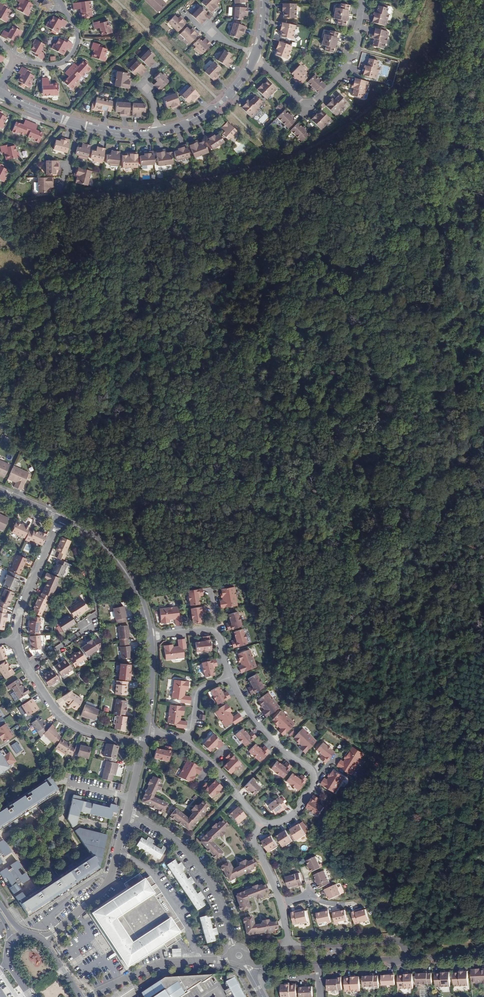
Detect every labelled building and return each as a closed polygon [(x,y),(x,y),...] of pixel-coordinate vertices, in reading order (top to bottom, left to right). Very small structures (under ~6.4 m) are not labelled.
[(19,5),(16,9),(28,16),(31,11),(29,10),(32,5),(27,2),(28,0),(18,0),(17,1),(20,2),(21,3),(20,5),(19,5)] [(53,1),(51,0),(43,0),(39,6),(48,11),(53,1)] [(157,12),(165,4),(161,0),(144,0),(157,12)] [(201,3),(212,13),(216,8),(215,7),(217,5),(216,4),(219,1),(218,0),(204,0),(201,3)] [(86,5),(86,2),(73,4),(74,10),(79,9),(81,9),(81,13),(80,13),(81,18),(92,16),(90,5),(86,5)] [(6,23),(9,18),(7,16),(11,10),(6,7),(0,3),(0,19),(6,23)] [(283,4),(283,12),(283,18),(295,18),(295,4),(283,4)] [(335,8),(334,13),(352,17),(352,15),(350,14),(351,6),(340,4),(339,9),(335,8)] [(371,22),(385,26),(388,14),(386,13),(387,9),(387,6),(384,5),(383,6),(383,7),(379,6),(378,6),(376,13),(375,16),(373,15),(373,16),(371,22)] [(234,20),(242,20),(242,16),(243,16),(243,14),(247,14),(247,8),(244,8),(244,6),(241,6),(241,7),(235,7),(233,7),(232,16),(234,16),(234,20)] [(196,8),(190,14),(201,24),(205,20),(203,17),(204,16),(203,16),(206,13),(200,7),(198,10),(196,8)] [(336,24),(348,27),(348,26),(349,18),(352,19),(352,17),(334,13),(333,19),(337,19),(336,24)] [(168,22),(177,32),(186,23),(182,18),(180,19),(179,18),(177,19),(174,16),(172,18),(169,21),(168,22)] [(60,26),(61,27),(64,28),(67,22),(59,18),(59,19),(54,17),(50,23),(49,22),(46,26),(57,33),(60,29),(59,28),(60,26)] [(99,31),(97,31),(98,36),(112,33),(110,28),(109,28),(107,21),(102,23),(102,21),(93,23),(94,29),(96,29),(98,28),(99,31)] [(242,32),(244,33),(246,27),(241,25),(242,24),(236,22),(235,23),(234,23),(229,36),(238,38),(240,34),(242,34),(242,32)] [(283,23),(281,31),(280,37),(292,39),(295,25),(283,23)] [(10,34),(9,33),(5,30),(1,36),(9,40),(10,38),(15,41),(18,35),(19,36),(22,32),(13,26),(10,31),(12,31),(10,34)] [(192,31),(191,29),(189,31),(186,27),(185,29),(181,32),(180,34),(189,44),(198,35),(194,30),(192,31)] [(375,35),(374,38),(372,46),(382,48),(383,44),(385,44),(388,32),(384,31),(385,28),(381,27),(380,30),(375,28),(373,34),(373,35),(375,35)] [(324,34),(322,39),(340,44),(341,42),(338,41),(341,33),(330,30),(328,35),(324,34)] [(66,48),(67,48),(69,50),(73,44),(65,40),(64,42),(59,39),(56,45),(54,44),(51,49),(63,55),(66,50),(64,50),(66,48)] [(198,39),(193,45),(196,47),(194,49),(201,55),(211,44),(206,40),(204,42),(202,41),(201,42),(198,39)] [(324,51),(335,54),(337,46),(340,46),(340,44),(322,39),(321,45),(325,46),(324,51)] [(41,49),(42,49),(45,45),(36,40),(33,44),(34,45),(31,51),(35,54),(34,56),(42,60),(45,55),(41,52),(39,51),(41,49)] [(280,42),(277,50),(275,55),(287,59),(291,46),(280,42)] [(95,53),(93,53),(92,58),(104,62),(106,57),(104,57),(106,50),(101,48),(101,46),(92,43),(91,50),(94,51),(95,51),(95,53)] [(216,60),(228,68),(232,62),(230,61),(232,59),(230,58),(232,54),(225,49),(223,52),(221,51),(216,60)] [(144,51),(138,57),(149,68),(155,61),(151,58),(154,56),(153,55),(154,54),(150,50),(149,51),(148,50),(146,53),(144,51)] [(131,67),(128,69),(134,75),(137,72),(138,73),(139,72),(141,74),(146,69),(136,59),(130,65),(131,67)] [(364,69),(363,69),(362,75),(375,78),(379,67),(376,66),(378,61),(368,59),(366,66),(365,69),(364,69)] [(74,63),(69,68),(76,74),(78,73),(80,75),(82,77),(86,71),(87,72),(91,69),(83,62),(80,66),(81,66),(79,68),(78,67),(74,63)] [(204,72),(213,81),(218,76),(216,75),(218,73),(217,72),(220,69),(213,62),(204,72)] [(297,79),(296,80),(300,84),(306,78),(304,76),(306,73),(299,66),(291,74),(294,77),(297,79)] [(21,77),(20,77),(18,81),(21,83),(25,86),(29,88),(32,83),(30,82),(33,77),(28,74),(30,72),(22,67),(19,73),(22,74),(23,75),(21,77)] [(76,74),(69,68),(65,73),(69,77),(70,77),(69,79),(68,78),(64,82),(72,89),(75,86),(74,85),(79,80),(77,78),(75,76),(76,74)] [(114,86),(129,89),(130,81),(129,81),(129,78),(130,73),(117,71),(114,86)] [(155,86),(160,91),(169,80),(163,74),(162,76),(159,73),(159,74),(155,77),(154,79),(157,81),(156,82),(157,83),(155,86)] [(311,87),(315,90),(318,93),(327,84),(324,81),(322,83),(314,75),(307,82),(311,87)] [(42,79),(43,92),(47,92),(47,96),(58,95),(58,83),(52,84),(52,85),(49,85),(49,84),(49,78),(42,79)] [(365,94),(368,82),(354,78),(353,84),(352,84),(354,85),(353,88),(351,96),(361,98),(362,93),(365,94)] [(263,85),(258,91),(266,99),(276,89),(267,81),(263,85)] [(200,95),(190,86),(181,96),(188,103),(191,99),(192,101),(194,99),(195,100),(200,95)] [(174,108),(180,106),(176,94),(163,98),(166,107),(170,105),(171,107),(173,107),(174,108)] [(326,106),(336,116),(344,107),(342,105),(346,102),(339,95),(334,100),(332,103),(330,101),(330,102),(326,106)] [(245,104),(241,108),(251,118),(259,109),(258,107),(261,104),(262,103),(258,99),(257,100),(254,98),(254,97),(249,102),(247,105),(245,103),(245,104)] [(110,111),(113,102),(106,100),(105,102),(103,101),(103,99),(96,98),(95,102),(93,102),(91,110),(100,112),(101,109),(110,111)] [(132,116),(138,116),(138,112),(140,112),(140,111),(144,112),(145,104),(141,104),(141,102),(133,102),(132,116)] [(122,116),(129,116),(130,103),(116,103),(115,112),(120,112),(120,114),(122,114),(122,116)] [(281,113),(276,117),(285,125),(283,127),(286,130),(289,127),(290,128),(291,127),(291,126),(292,124),(295,121),(292,118),(289,115),(284,110),(281,113)] [(311,121),(320,129),(330,119),(321,111),(318,114),(311,121)] [(28,131),(31,122),(25,120),(23,125),(22,126),(20,125),(20,124),(16,122),(12,131),(17,133),(17,132),(24,135),(24,133),(26,130),(28,131)] [(36,130),(38,125),(31,122),(28,131),(30,132),(28,135),(28,136),(34,139),(34,140),(39,142),(43,133),(38,131),(37,132),(35,131),(36,130)] [(237,132),(227,122),(223,126),(225,129),(224,130),(225,131),(222,134),(228,139),(230,137),(231,138),(237,132)] [(297,123),(290,131),(298,138),(297,140),(300,143),(308,134),(306,131),(301,127),(297,123)] [(223,142),(216,131),(213,134),(213,135),(211,136),(213,138),(207,141),(212,149),(223,142)] [(62,140),(60,140),(59,142),(55,141),(53,149),(66,153),(69,140),(62,139),(62,140)] [(208,152),(203,141),(198,143),(198,142),(195,143),(195,141),(188,144),(194,158),(208,152)] [(6,154),(5,154),(6,159),(19,157),(18,152),(16,152),(15,145),(9,146),(9,144),(0,146),(2,152),(5,152),(6,151),(6,154)] [(86,160),(90,146),(84,144),(83,148),(81,147),(81,148),(77,147),(75,155),(77,156),(77,158),(86,160)] [(189,157),(186,145),(179,147),(180,148),(177,149),(178,150),(174,152),(176,161),(189,157)] [(102,163),(105,149),(99,148),(98,151),(96,151),(96,152),(92,151),(90,159),(93,159),(93,161),(102,163)] [(118,166),(119,152),(113,151),(113,155),(111,154),(111,156),(107,155),(106,163),(109,163),(109,165),(118,166)] [(173,164),(171,153),(166,153),(166,152),(163,152),(163,151),(156,152),(158,166),(173,164)] [(154,164),(153,152),(146,152),(147,154),(144,154),(144,156),(140,156),(141,165),(154,164)] [(137,167),(137,153),(129,153),(129,154),(127,154),(127,156),(122,156),(122,167),(137,167)] [(58,167),(58,161),(45,161),(45,174),(55,174),(55,170),(57,170),(57,167),(58,167)] [(90,171),(84,169),(76,167),(74,174),(75,174),(74,177),(76,177),(75,182),(86,185),(90,171)] [(52,185),(52,178),(37,178),(37,192),(49,192),(49,187),(51,187),(51,185),(52,185)] [(4,478),(10,465),(0,460),(0,476),(4,478)] [(13,466),(7,479),(15,483),(14,487),(22,491),(29,473),(13,466)] [(3,531),(9,518),(3,515),(2,517),(0,515),(0,530),(3,531)] [(20,536),(24,538),(29,527),(22,524),(17,522),(12,533),(20,536)] [(30,540),(42,545),(47,535),(42,533),(41,534),(39,533),(34,531),(33,533),(29,531),(25,540),(29,542),(30,540)] [(60,553),(57,558),(59,559),(64,561),(66,556),(65,555),(72,541),(62,537),(56,551),(60,553)] [(21,574),(27,559),(18,555),(17,555),(11,570),(21,574)] [(55,566),(52,573),(62,578),(68,563),(64,561),(59,559),(58,563),(56,566),(55,566)] [(14,591),(21,576),(8,571),(5,579),(6,580),(3,586),(14,591)] [(42,593),(50,597),(52,598),(58,584),(57,584),(60,578),(47,573),(44,579),(46,580),(48,581),(46,585),(42,593)] [(222,593),(223,597),(223,600),(220,601),(221,608),(237,605),(234,587),(221,589),(222,593)] [(15,593),(5,589),(0,600),(0,606),(6,609),(8,605),(9,606),(15,593)] [(201,589),(191,590),(192,596),(191,596),(192,600),(193,600),(193,605),(207,603),(207,600),(206,596),(203,596),(202,597),(202,595),(201,589)] [(42,593),(41,593),(40,597),(39,597),(34,608),(35,609),(33,613),(42,616),(43,612),(50,597),(42,593)] [(69,609),(74,617),(77,615),(78,616),(89,609),(82,599),(72,606),(73,607),(69,609)] [(117,623),(127,621),(126,617),(127,617),(124,606),(113,608),(115,620),(116,620),(117,623)] [(203,606),(194,608),(195,613),(194,614),(194,618),(195,618),(196,623),(210,621),(209,617),(209,614),(206,614),(204,615),(204,613),(203,606)] [(175,619),(176,626),(179,625),(183,625),(182,618),(179,618),(178,616),(177,607),(159,609),(161,623),(170,622),(170,619),(175,619)] [(226,623),(228,630),(242,626),(240,620),(241,620),(240,616),(239,617),(237,611),(229,614),(230,620),(231,622),(229,622),(226,623)] [(64,632),(76,624),(70,614),(57,622),(64,632)] [(29,619),(28,623),(30,623),(29,628),(29,632),(39,634),(41,618),(31,616),(30,620),(29,619)] [(119,639),(129,638),(128,625),(118,626),(119,639)] [(234,631),(235,637),(236,639),(234,639),(231,640),(233,647),(247,643),(246,638),(245,634),(244,634),(243,629),(234,631)] [(41,635),(30,636),(31,650),(42,649),(41,635)] [(203,637),(204,639),(204,641),(202,641),(196,642),(197,651),(202,651),(202,652),(207,651),(207,650),(211,650),(210,636),(203,637)] [(100,648),(99,637),(93,640),(92,639),(86,643),(87,644),(81,647),(87,656),(100,648)] [(185,653),(184,639),(177,640),(177,643),(178,644),(176,644),(169,645),(170,655),(176,654),(176,655),(180,654),(180,653),(185,653)] [(121,659),(131,658),(130,646),(120,647),(121,659)] [(86,658),(81,650),(76,653),(72,656),(72,657),(69,658),(75,667),(78,665),(77,664),(86,658)] [(239,659),(240,662),(241,666),(238,667),(239,674),(255,669),(250,651),(238,655),(239,659)] [(217,666),(215,659),(202,662),(203,667),(202,667),(203,672),(204,671),(205,677),(215,675),(213,668),(213,667),(215,667),(217,666)] [(66,660),(61,663),(62,664),(56,668),(62,677),(72,670),(66,660)] [(5,680),(15,674),(11,668),(9,664),(7,661),(0,665),(0,671),(5,680)] [(120,664),(119,679),(130,680),(131,669),(129,669),(129,665),(120,664)] [(54,671),(49,674),(46,675),(46,674),(42,676),(49,686),(59,679),(54,671)] [(248,679),(251,685),(252,686),(250,687),(248,688),(252,694),(264,688),(261,683),(262,682),(260,678),(259,679),(256,674),(248,679)] [(18,679),(7,686),(9,690),(11,688),(14,692),(18,699),(19,700),(29,693),(26,688),(25,689),(24,689),(22,687),(20,683),(21,682),(18,679)] [(126,695),(127,690),(127,685),(128,685),(129,682),(116,680),(115,694),(126,695)] [(189,682),(182,681),(181,685),(179,684),(170,683),(168,702),(182,703),(183,694),(180,693),(181,688),(188,688),(189,682)] [(227,693),(224,694),(223,695),(222,693),(220,687),(211,691),(216,704),(230,699),(227,693)] [(71,690),(69,692),(61,697),(64,701),(69,705),(72,706),(71,707),(76,710),(83,700),(73,693),(71,690)] [(18,699),(14,692),(10,694),(15,701),(18,699)] [(267,717),(279,707),(268,692),(258,700),(261,704),(263,706),(265,710),(263,711),(267,717)] [(28,716),(38,710),(34,705),(36,704),(33,699),(22,706),(28,716)] [(116,699),(114,714),(117,715),(125,716),(125,713),(126,713),(127,707),(127,706),(127,701),(116,699)] [(237,704),(233,699),(227,703),(230,706),(227,708),(220,712),(231,728),(243,720),(237,712),(235,713),(231,708),(237,704)] [(85,705),(81,715),(88,717),(94,720),(98,710),(85,705)] [(185,713),(185,707),(179,706),(178,709),(176,709),(167,708),(165,726),(179,728),(180,719),(177,718),(178,712),(185,713)] [(283,735),(295,723),(281,711),(272,720),(275,723),(278,725),(281,728),(278,731),(283,735)] [(126,721),(127,717),(125,716),(117,715),(117,716),(115,716),(115,720),(116,720),(115,729),(125,731),(125,725),(127,726),(127,721),(126,721)] [(32,723),(41,737),(43,735),(48,729),(44,723),(43,724),(39,718),(32,723)] [(6,724),(0,727),(0,739),(2,741),(3,740),(4,742),(14,736),(6,724)] [(55,729),(51,725),(48,729),(43,735),(51,743),(52,742),(55,744),(61,738),(53,730),(55,729)] [(245,746),(256,736),(251,731),(249,733),(248,734),(247,733),(243,728),(235,734),(239,738),(241,742),(242,742),(245,746)] [(305,753),(316,741),(303,729),(294,738),(297,741),(299,743),(302,746),(300,748),(305,753)] [(208,748),(210,746),(211,745),(212,746),(217,751),(223,744),(220,740),(217,736),(217,737),(213,734),(203,743),(208,748)] [(73,751),(75,748),(72,747),(64,743),(65,741),(61,738),(55,749),(66,756),(67,754),(71,756),(73,751)] [(16,742),(11,745),(17,754),(22,751),(16,742)] [(80,744),(77,743),(75,748),(73,751),(78,753),(77,757),(88,760),(91,748),(84,746),(80,745),(80,744)] [(256,757),(259,761),(269,750),(264,745),(262,748),(261,749),(260,748),(255,743),(250,748),(249,750),(248,751),(252,754),(252,755),(255,758),(256,757)] [(320,759),(325,763),(333,752),(330,749),(327,746),(326,747),(322,743),(317,751),(322,754),(323,756),(322,757),(320,759)] [(103,757),(113,760),(115,752),(117,752),(118,749),(106,746),(104,754),(103,757)] [(165,746),(164,749),(164,751),(162,750),(156,749),(154,758),(159,759),(159,760),(163,761),(163,760),(168,761),(171,748),(165,746)] [(10,768),(9,766),(16,762),(10,752),(6,755),(2,750),(0,751),(0,775),(10,768)] [(353,755),(352,757),(350,761),(347,759),(343,765),(356,774),(366,758),(356,751),(353,755)] [(226,768),(228,766),(229,765),(230,766),(235,771),(242,764),(238,760),(239,759),(236,756),(235,757),(232,754),(222,763),(226,768)] [(192,769),(189,767),(185,765),(187,763),(181,759),(173,773),(189,782),(196,771),(192,769)] [(279,774),(283,777),(291,766),(286,762),(284,764),(283,765),(282,764),(276,760),(271,768),(275,771),(275,772),(278,774),(279,774)] [(116,776),(118,764),(106,761),(102,779),(112,782),(113,775),(116,776)] [(336,773),(335,776),(332,779),(330,777),(326,783),(340,792),(350,776),(339,769),(336,773)] [(13,822),(15,824),(19,822),(17,819),(26,813),(30,811),(32,813),(37,809),(35,807),(56,793),(55,792),(58,790),(50,777),(15,800),(0,810),(0,831),(13,822)] [(245,786),(250,791),(254,794),(261,786),(255,780),(256,779),(253,777),(245,786)] [(297,778),(296,781),(296,782),(294,782),(289,779),(284,787),(289,790),(293,792),(298,794),(304,782),(297,778)] [(154,795),(158,785),(158,783),(152,781),(151,783),(149,783),(148,785),(147,788),(140,804),(141,805),(141,806),(150,810),(154,812),(158,813),(162,815),(166,807),(151,801),(154,795)] [(217,784),(215,786),(214,787),(213,786),(208,782),(202,789),(206,792),(205,793),(208,796),(209,796),(213,799),(222,789),(217,784)] [(116,813),(118,808),(116,807),(116,806),(110,805),(109,808),(81,801),(82,798),(73,795),(67,819),(72,828),(77,825),(80,812),(111,819),(112,815),(112,813),(111,813),(111,812),(112,812),(114,813),(116,813)] [(281,809),(282,810),(282,811),(287,807),(279,797),(268,805),(274,814),(277,812),(281,809)] [(311,801),(308,806),(312,809),(316,812),(317,811),(321,814),(328,802),(322,798),(321,801),(320,802),(319,801),(313,797),(311,801)] [(198,818),(202,813),(205,809),(204,808),(206,805),(200,800),(196,805),(189,814),(186,818),(174,809),(167,817),(168,817),(171,820),(174,823),(178,825),(185,832),(186,831),(187,831),(198,818)] [(189,814),(196,805),(195,804),(194,805),(192,804),(188,810),(189,811),(188,812),(189,814)] [(235,807),(232,810),(227,815),(231,820),(235,824),(243,817),(235,807)] [(216,839),(224,831),(229,827),(224,821),(221,824),(219,823),(215,827),(212,830),(199,842),(200,843),(199,844),(206,851),(209,854),(211,857),(214,860),(215,861),(222,854),(212,843),(216,839)] [(300,823),(297,826),(291,830),(298,840),(307,833),(300,823)] [(15,897),(28,917),(99,870),(98,868),(99,867),(99,865),(107,835),(79,829),(75,831),(89,853),(91,854),(91,856),(83,861),(81,859),(75,862),(77,865),(74,867),(72,864),(68,867),(70,870),(55,879),(53,876),(49,879),(51,882),(41,888),(38,891),(36,888),(31,891),(33,894),(25,899),(21,893),(15,897)] [(225,832),(224,831),(216,839),(217,840),(219,839),(220,840),(225,835),(224,834),(225,832)] [(284,847),(293,842),(287,831),(281,835),(277,837),(284,847)] [(269,852),(278,846),(271,835),(268,837),(262,841),(269,852)] [(146,841),(141,838),(136,846),(159,860),(166,848),(163,846),(160,850),(151,844),(154,841),(148,837),(146,841)] [(3,855),(5,857),(11,853),(3,840),(0,843),(0,857),(3,855)] [(306,860),(311,872),(322,867),(321,863),(319,864),(316,856),(306,860)] [(221,870),(223,874),(229,883),(231,882),(231,883),(245,874),(250,871),(253,869),(253,867),(256,866),(252,859),(248,861),(237,868),(232,871),(225,859),(217,864),(221,870)] [(177,865),(174,860),(167,865),(197,911),(204,906),(201,901),(204,898),(200,892),(196,894),(190,885),(194,883),(190,877),(187,879),(181,870),(184,868),(181,862),(177,865)] [(236,867),(237,868),(248,861),(247,860),(245,861),(244,860),(238,863),(238,865),(236,867)] [(13,894),(20,890),(17,885),(21,883),(22,884),(29,880),(25,874),(21,876),(17,870),(21,868),(17,861),(10,866),(12,868),(8,871),(6,868),(0,873),(0,874),(3,879),(6,878),(12,887),(9,888),(13,894)] [(317,882),(319,888),(331,882),(325,869),(316,874),(317,877),(319,881),(317,882)] [(289,887),(293,886),(297,885),(297,886),(297,887),(303,885),(299,872),(286,877),(289,887)] [(109,939),(126,966),(162,943),(166,949),(181,939),(178,933),(184,929),(150,876),(144,880),(139,873),(133,877),(132,876),(126,879),(126,881),(123,883),(128,890),(92,913),(109,939)] [(237,901),(238,905),(240,911),(250,908),(245,894),(249,892),(261,888),(265,887),(263,880),(260,881),(259,880),(255,881),(249,883),(234,888),(234,890),(233,890),(237,901)] [(326,889),(329,895),(330,899),(342,894),(338,884),(326,889)] [(357,909),(352,911),(353,914),(355,923),(369,919),(366,909),(362,910),(358,911),(358,910),(357,909)] [(307,910),(303,911),(299,912),(299,910),(292,911),(295,924),(309,921),(307,910)] [(346,911),(340,912),(334,913),(336,926),(340,925),(340,922),(348,920),(346,911)] [(332,926),(329,913),(323,915),(317,916),(320,926),(328,924),(328,927),(332,926)] [(212,914),(199,918),(206,943),(215,941),(213,936),(218,934),(216,928),(212,929),(209,919),(213,918),(212,914)] [(243,922),(244,926),(246,937),(247,937),(248,938),(264,935),(270,935),(274,934),(273,932),(277,932),(276,924),(271,925),(259,927),(253,928),(251,914),(242,915),(243,922)] [(169,950),(171,957),(182,957),(181,949),(169,950)] [(29,954),(30,962),(40,960),(38,952),(29,954)] [(472,984),(482,983),(482,984),(483,984),(483,969),(482,969),(482,971),(481,973),(479,973),(478,971),(471,971),(472,984)] [(453,972),(454,986),(469,985),(469,971),(465,971),(464,971),(464,974),(460,973),(460,972),(453,972)] [(450,972),(446,972),(446,974),(442,974),(442,972),(435,973),(436,987),(451,986),(450,972)] [(428,986),(432,986),(432,973),(428,973),(423,973),(416,973),(417,974),(417,977),(415,976),(415,983),(417,983),(417,984),(428,984),(428,986)] [(191,991),(190,990),(203,981),(205,982),(218,974),(213,974),(209,977),(207,974),(202,977),(200,975),(196,978),(194,975),(189,978),(188,976),(183,979),(181,976),(176,979),(174,977),(170,979),(168,977),(139,995),(140,996),(182,996),(191,991)] [(382,985),(395,984),(395,974),(387,975),(382,975),(382,985)] [(399,989),(414,988),(413,974),(410,974),(409,974),(409,976),(405,976),(405,974),(398,974),(399,989)] [(375,988),(379,988),(379,975),(375,976),(370,976),(363,976),(364,986),(375,986),(375,988)] [(346,991),(360,990),(360,976),(356,977),(356,978),(352,978),(352,977),(345,977),(346,991)] [(236,977),(228,981),(232,987),(226,990),(228,994),(234,992),(237,996),(247,996),(236,977)] [(328,990),(342,990),(342,977),(336,977),(336,979),(332,979),(328,979),(328,990)] [(278,985),(279,996),(297,996),(296,986),(296,984),(293,984),(292,984),(290,984),(290,986),(286,986),(286,984),(278,985)] [(313,986),(308,986),(299,987),(300,996),(313,996),(313,986)]
